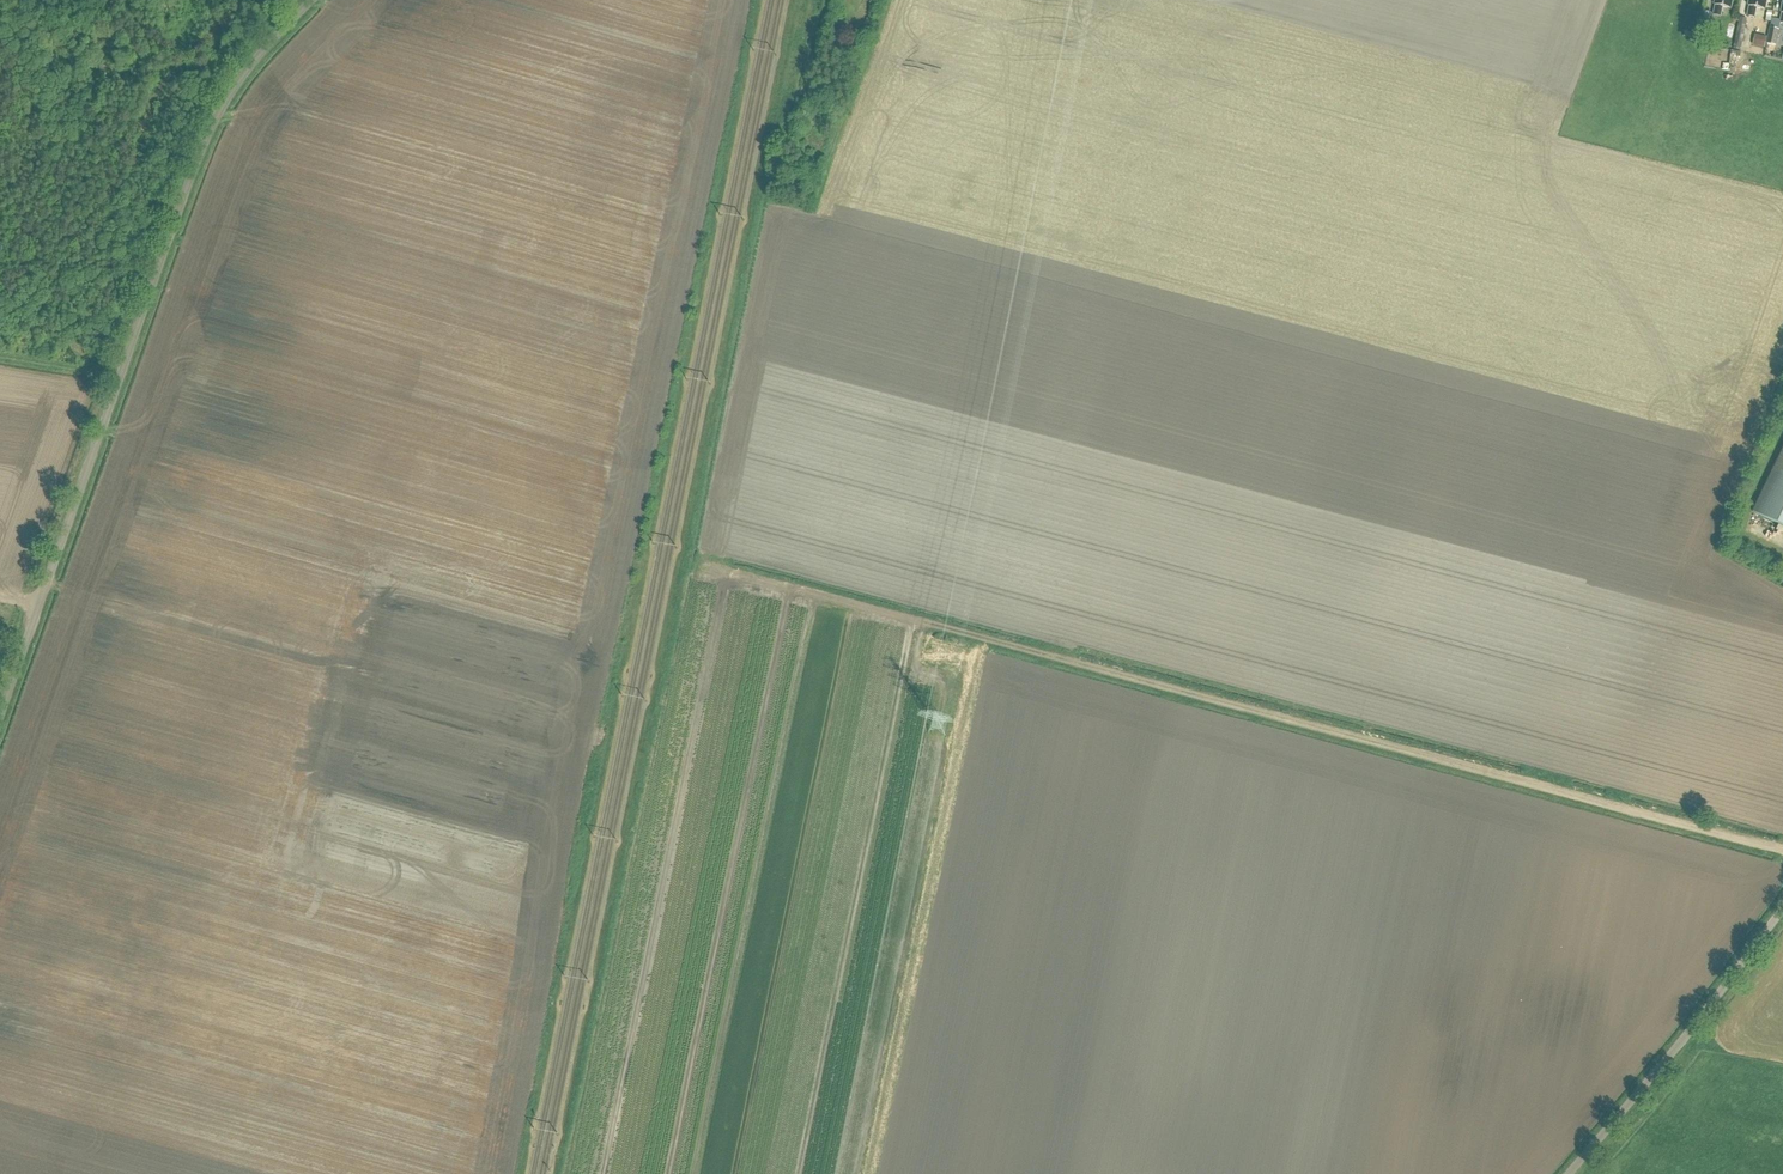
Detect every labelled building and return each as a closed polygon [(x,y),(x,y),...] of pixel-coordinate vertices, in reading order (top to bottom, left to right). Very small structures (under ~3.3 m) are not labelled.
[(1732,0),(1715,0),(1714,5),(1716,5),(1713,15),(1720,16),(1722,7),(1730,9),(1732,0)] [(1767,0),(1750,0),(1749,6),(1751,6),(1749,15),(1755,17),(1757,8),(1765,9),(1767,0)] [(1740,50),(1746,18),(1739,17),(1732,49),(1740,50)] [(1775,46),(1778,30),(1769,28),(1766,44),(1775,46)] [(1764,47),(1766,36),(1754,34),(1752,45),(1764,47)] [(1728,51),(1729,63),(1739,63),(1738,51),(1728,51)] [(1774,467),(1753,512),(1782,527),(1782,447),(1774,467)]
